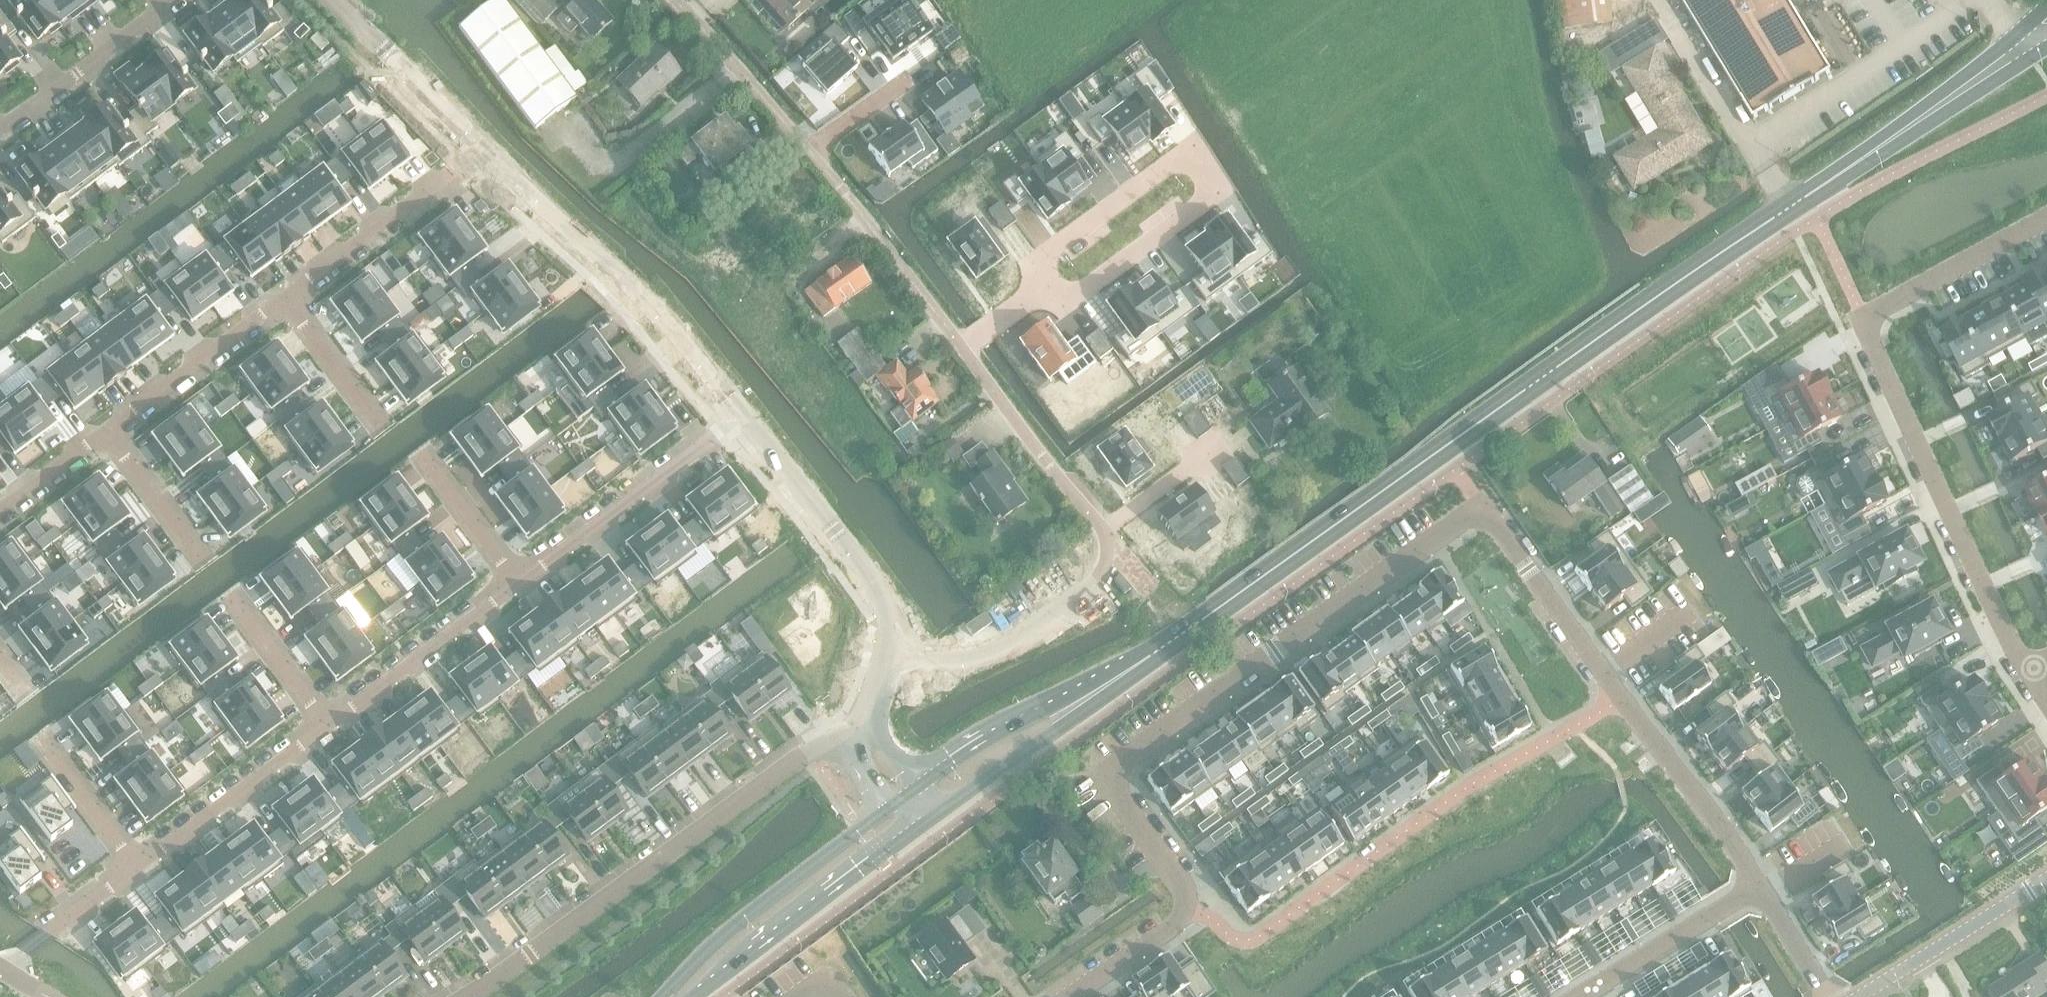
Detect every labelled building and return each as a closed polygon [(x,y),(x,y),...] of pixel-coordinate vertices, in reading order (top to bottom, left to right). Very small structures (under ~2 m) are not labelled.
[(40,0),(8,0),(19,15),(17,16),(18,19),(21,17),(38,40),(49,32),(51,34),(60,28),(58,25),(40,0)] [(77,0),(40,0),(58,25),(59,24),(58,23),(58,22),(73,11),(77,16),(85,10),(77,0)] [(85,10),(93,5),(89,0),(77,0),(85,10)] [(229,0),(227,0),(220,5),(224,10),(209,22),(207,20),(206,21),(238,63),(239,62),(261,46),(263,48),(264,47),(229,0)] [(272,11),(270,9),(268,10),(261,0),(234,0),(231,2),(230,0),(229,0),(264,47),(284,32),(270,13),(272,11)] [(554,46),(544,54),(541,49),(504,0),(495,0),(459,28),(534,130),(571,103),(577,98),(574,93),(587,84),(578,71),(575,74),(554,46)] [(561,0),(514,0),(539,27),(545,21),(564,3),(561,0)] [(592,0),(578,0),(556,20),(564,29),(568,25),(573,30),(579,25),(593,40),(612,21),(592,0)] [(766,7),(774,16),(771,18),(783,31),(810,8),(802,0),(759,0),(766,7)] [(864,21),(892,61),(932,33),(908,0),(894,0),(864,21)] [(1612,0),(1560,0),(1564,31),(1615,23),(1612,0)] [(1753,119),(1832,72),(1797,14),(1819,0),(1681,0),(1753,119)] [(5,40),(15,32),(0,11),(0,75),(4,71),(7,74),(18,65),(16,62),(20,60),(5,40)] [(238,63),(206,21),(204,18),(195,25),(197,27),(186,36),(203,59),(201,60),(202,63),(205,61),(213,73),(233,58),(237,64),(238,63)] [(835,23),(798,57),(805,65),(802,68),(827,96),(857,69),(838,48),(849,39),(835,23)] [(298,41),(307,32),(301,25),(292,35),(298,41)] [(318,33),(310,40),(321,52),(329,44),(318,33)] [(666,86),(681,72),(655,46),(617,81),(641,107),(665,85),(666,86)] [(183,76),(166,53),(146,68),(173,105),(194,90),(185,79),(187,77),(186,74),(183,76)] [(1155,62),(1146,68),(1166,95),(1173,90),(1155,62)] [(173,105),(146,68),(145,69),(146,71),(137,78),(129,67),(117,76),(140,107),(130,115),(134,121),(146,137),(158,128),(152,121),(173,105)] [(1142,89),(1121,104),(1150,143),(1151,145),(1172,129),(1155,104),(1166,96),(1166,95),(1146,68),(1134,77),(1142,89)] [(959,74),(922,100),(947,134),(970,118),(964,109),(977,100),(959,74)] [(1707,137),(1669,74),(1639,92),(1663,131),(1618,159),(1632,182),(1707,137)] [(1069,95),(1060,102),(1073,121),(1083,114),(1069,95)] [(348,100),(338,107),(345,116),(355,109),(348,100)] [(232,104),(225,110),(233,121),(240,115),(232,104)] [(1099,115),(1086,124),(1101,144),(1113,135),(1129,158),(1150,143),(1121,104),(1101,118),(1099,115)] [(146,137),(134,121),(124,129),(108,107),(87,122),(120,167),(151,143),(146,137)] [(225,110),(217,115),(226,126),(233,121),(225,110)] [(380,120),(360,136),(389,175),(409,160),(404,152),(406,151),(396,138),(394,140),(380,120)] [(749,146),(738,131),(735,134),(724,120),(678,154),(687,166),(696,160),(694,157),(700,153),(715,172),(749,146)] [(120,167),(87,122),(86,123),(88,125),(72,136),(68,131),(60,137),(95,183),(118,166),(119,167),(120,167)] [(869,148),(868,149),(889,178),(890,177),(889,176),(908,162),(913,169),(937,152),(916,122),(906,129),(903,124),(902,124),(903,125),(870,149),(869,148)] [(1055,146),(1034,161),(1040,169),(1041,168),(1067,203),(1087,188),(1071,166),(1083,157),(1065,133),(1053,142),(1055,146)] [(343,155),(333,162),(347,182),(357,175),(369,190),(389,175),(360,136),(339,151),(343,155)] [(95,183),(60,137),(53,142),(57,148),(42,159),(41,159),(40,158),(39,158),(71,201),(72,199),(95,183)] [(278,152),(269,159),(275,168),(285,161),(285,160),(279,152),(278,152)] [(71,201),(39,158),(37,156),(27,162),(29,165),(18,173),(35,196),(33,198),(35,200),(37,199),(46,210),(65,196),(70,201),(71,201)] [(300,180),(299,181),(302,185),(303,185),(329,220),(350,205),(338,189),(347,182),(333,162),(323,170),(320,166),(319,165),(300,180)] [(1015,176),(1002,185),(1017,205),(1029,196),(1047,221),(1068,205),(1067,203),(1041,168),(1040,169),(1020,184),(1015,176)] [(250,173),(240,181),(246,190),(257,182),(250,173)] [(231,187),(237,196),(246,190),(240,181),(231,187)] [(710,210),(732,193),(723,181),(701,197),(710,210)] [(302,185),(283,199),(310,234),(329,220),(303,185),(302,185)] [(36,219),(18,195),(8,203),(0,192),(0,240),(3,244),(36,219)] [(266,212),(264,213),(292,251),(304,242),(303,240),(310,234),(283,199),(266,212)] [(1001,203),(988,212),(1003,232),(1015,223),(1001,203)] [(248,219),(242,223),(272,263),(280,257),(281,259),(292,251),(264,213),(266,212),(262,208),(261,209),(248,219)] [(435,227),(420,238),(434,257),(435,258),(471,231),(456,211),(448,217),(446,214),(433,224),(434,225),(435,227)] [(1227,218),(1205,234),(1207,236),(1238,277),(1270,253),(1257,234),(1245,243),(1227,218)] [(821,228),(828,223),(825,220),(818,225),(821,228)] [(225,242),(216,250),(231,269),(240,262),(252,278),(272,263),(242,223),(222,238),(225,242)] [(956,238),(948,243),(975,280),(1001,262),(991,249),(999,244),(990,232),(983,237),(974,225),(970,227),(968,224),(956,233),(958,236),(956,238)] [(434,257),(430,260),(431,261),(446,281),(450,278),(457,288),(477,273),(470,263),(486,251),(471,231),(435,258),(434,257)] [(66,245),(58,234),(51,239),(59,250),(66,245)] [(1207,236),(1186,251),(1203,273),(1191,282),(1205,302),(1238,277),(1207,236)] [(202,253),(183,267),(213,307),(233,292),(221,277),(231,269),(216,250),(206,257),(202,253)] [(823,319),(871,283),(853,258),(804,293),(823,319)] [(412,262),(402,269),(408,278),(418,270),(412,262)] [(477,273),(457,288),(465,298),(469,295),(483,314),(484,316),(488,313),(487,312),(523,285),(508,265),(484,283),(477,273)] [(166,287),(156,294),(171,314),(181,307),(192,322),(213,307),(183,267),(163,282),(166,287)] [(402,269),(393,276),(399,284),(399,285),(408,278),(402,269)] [(2024,284),(2026,287),(2027,287),(2044,320),(2045,319),(2046,318),(2046,274),(2046,272),(2025,284),(2024,284)] [(4,274),(0,277),(0,285),(5,291),(12,286),(4,274)] [(340,298),(332,304),(347,323),(383,297),(384,298),(388,295),(387,294),(372,274),(353,288),(351,286),(338,296),(340,298)] [(1151,277),(1130,292),(1161,334),(1194,311),(1179,291),(1167,300),(1151,277)] [(102,284),(92,291),(99,300),(108,292),(102,284)] [(523,285),(487,312),(488,313),(501,331),(502,332),(517,321),(519,323),(532,313),(530,311),(538,305),(523,285)] [(2005,299),(2027,339),(2030,346),(2031,345),(2046,337),(2046,323),(2045,319),(2044,320),(2027,287),(2026,287),(2005,299)] [(1129,290),(1107,306),(1125,330),(1113,339),(1128,359),(1161,334),(1130,292),(1129,290)] [(124,312),(122,313),(126,317),(127,316),(153,352),(173,337),(161,321),(171,314),(156,294),(146,302),(143,297),(124,312)] [(383,297),(347,323),(362,344),(378,332),(385,342),(405,326),(384,298),(383,297)] [(2005,299),(1984,310),(2006,351),(2007,350),(2027,339),(2005,299)] [(73,305),(64,312),(71,321),(80,314),(73,305)] [(1984,310),(1963,322),(1985,362),(1986,361),(2006,351),(1984,310)] [(64,312),(54,319),(60,328),(71,321),(64,312)] [(108,330),(107,330),(134,366),(153,352),(127,316),(126,317),(108,330)] [(1963,322),(1941,333),(1942,334),(1947,343),(1954,357),(1955,357),(1966,378),(1987,367),(1989,366),(1986,361),(1985,362),(1963,322)] [(1047,325),(1021,343),(1048,380),(1058,373),(1068,386),(1096,366),(1077,339),(1064,348),(1047,325)] [(104,326),(85,340),(116,382),(127,374),(126,372),(134,366),(107,330),(108,330),(105,326),(104,326)] [(392,352),(376,363),(391,383),(431,353),(416,334),(413,336),(412,336),(405,326),(385,342),(392,352)] [(467,327),(457,334),(464,343),(474,336),(467,327)] [(1098,330),(1085,340),(1100,360),(1113,350),(1098,330)] [(572,348),(552,362),(567,382),(607,352),(592,332),(584,338),(583,336),(570,345),(572,348)] [(457,334),(448,341),(454,350),(464,343),(457,334)] [(85,340),(66,354),(96,394),(103,389),(104,391),(116,382),(85,340)] [(1947,343),(1941,347),(1948,360),(1954,357),(1947,343)] [(257,360),(238,374),(253,394),(292,364),(278,344),(270,350),(268,348),(255,357),(257,360)] [(607,352),(567,382),(577,395),(583,402),(586,399),(594,409),(614,394),(607,384),(622,372),(607,352)] [(2037,356),(2043,367),(2046,365),(2046,358),(2044,352),(2037,356)] [(431,353),(391,383),(407,404),(414,398),(416,400),(429,390),(428,388),(446,374),(431,353)] [(48,375),(40,381),(54,401),(63,394),(75,410),(96,394),(66,354),(45,370),(48,375)] [(939,403),(928,388),(929,386),(916,369),(907,376),(897,361),(887,369),(878,356),(857,372),(850,376),(860,389),(875,378),(887,394),(889,392),(900,407),(889,415),(901,431),(939,403)] [(2037,356),(2030,360),(2036,371),(2043,367),(2037,356)] [(292,364),(253,394),(275,424),(299,406),(292,396),(308,385),(292,364)] [(1330,412),(1297,366),(1269,386),(1280,401),(1251,422),(1269,448),(1299,426),(1302,431),(1330,412)] [(1785,378),(1762,391),(1780,423),(1829,396),(1817,375),(1791,389),(1785,378)] [(2002,375),(1995,379),(2001,390),(2008,386),(2002,375)] [(1995,379),(1988,383),(1994,394),(2001,390),(1995,379)] [(26,385),(6,399),(36,439),(56,424),(44,409),(54,401),(40,381),(29,389),(26,385)] [(2014,405),(1989,419),(2000,441),(2041,419),(2040,418),(2030,399),(2038,394),(2032,382),(2013,392),(2009,386),(1994,394),(1998,402),(2009,396),(2014,405)] [(614,394),(594,409),(601,419),(605,416),(620,436),(659,406),(644,386),(621,404),(614,394)] [(538,391),(528,398),(535,407),(544,399),(538,391)] [(234,395),(224,402),(231,411),(240,403),(234,395)] [(1829,396),(1780,423),(1797,456),(1821,443),(1815,432),(1841,418),(1829,396)] [(528,398),(519,405),(525,413),(525,414),(535,407),(528,398)] [(4,439),(15,454),(36,439),(6,399),(0,404),(0,441),(4,439)] [(224,402),(215,409),(221,417),(221,418),(231,411),(224,402)] [(299,406),(275,424),(297,453),(337,424),(322,404),(309,414),(306,416),(299,406)] [(659,406),(620,436),(635,456),(654,442),(656,444),(668,434),(667,432),(675,426),(659,406)] [(161,431),(154,437),(169,456),(205,430),(205,431),(209,428),(208,427),(193,407),(175,421),(173,419),(159,429),(161,431)] [(460,431),(452,437),(467,457),(503,430),(502,429),(488,410),(472,422),(471,419),(458,429),(460,431)] [(1196,410),(1183,420),(1198,440),(1211,431),(1196,410)] [(2000,441),(2012,463),(2038,449),(2044,460),(2046,458),(2046,420),(2045,417),(2045,416),(2040,418),(2041,419),(2000,441)] [(1700,418),(1668,441),(1677,454),(1709,431),(1700,418)] [(337,424),(297,453),(312,474),(331,460),(332,462),(346,452),(344,450),(352,444),(337,424)] [(503,430),(467,457),(482,477),(497,465),(505,475),(525,460),(518,451),(522,448),(507,427),(506,427),(502,429),(503,430)] [(205,430),(169,456),(184,477),(200,465),(207,474),(227,459),(205,431),(205,430)] [(1124,433),(1099,452),(1126,489),(1135,482),(1138,485),(1150,476),(1147,473),(1151,470),(1142,458),(1149,453),(1140,441),(1133,446),(1127,438),(1124,433)] [(1026,502),(1010,480),(1009,481),(1003,474),(1007,472),(1002,465),(1003,464),(994,451),(989,454),(982,443),(965,456),(952,437),(941,446),(953,464),(963,457),(971,470),(977,465),(985,477),(971,487),(979,499),(978,500),(980,504),(982,503),(997,523),(1026,502)] [(912,460),(923,452),(917,445),(907,453),(912,460)] [(1797,479),(1795,486),(1801,495),(1807,497),(1817,492),(1821,500),(1825,506),(1874,479),(1862,457),(1836,471),(1830,461),(1807,473),(1807,474),(1797,479)] [(214,484),(198,496),(213,516),(249,489),(227,459),(207,474),(214,484)] [(589,459),(579,466),(586,475),(595,468),(589,459)] [(1235,459),(1222,468),(1237,488),(1250,478),(1235,459)] [(512,485),(496,497),(511,517),(547,490),(525,460),(505,475),(512,485)] [(1568,509),(1593,492),(1611,518),(1622,510),(1587,460),(1565,476),(1563,473),(1549,483),(1568,509)] [(285,463),(275,470),(282,479),(291,472),(285,463)] [(579,466),(570,473),(576,482),(586,475),(579,466)] [(1607,481),(1628,513),(1650,498),(1628,466),(1607,481)] [(1771,467),(1754,477),(1760,487),(1777,478),(1771,467)] [(275,470),(265,477),(272,486),(282,479),(275,470)] [(727,471),(707,487),(736,526),(757,511),(743,492),(745,491),(735,477),(733,479),(727,471)] [(78,493),(63,504),(78,523),(78,524),(114,497),(99,477),(92,483),(90,480),(77,490),(78,493)] [(377,493),(358,507),(372,527),(412,498),(397,478),(390,483),(388,481),(375,491),(377,493)] [(1874,479),(1825,506),(1830,516),(1841,536),(1847,547),(1869,535),(1865,526),(1866,526),(1860,515),(1885,501),(1884,498),(1886,491),(1881,483),(1875,481),(1874,479)] [(2026,492),(2038,514),(2046,509),(2046,481),(2026,492)] [(707,487),(687,502),(698,517),(689,524),(704,545),(713,538),(716,541),(736,526),(707,487)] [(249,489),(213,516),(228,537),(236,531),(238,533),(251,523),(249,521),(264,510),(249,489)] [(1195,489),(1158,516),(1176,541),(1213,514),(1195,489)] [(547,490),(511,517),(526,537),(534,531),(536,533),(549,524),(547,522),(562,510),(547,490)] [(1749,494),(1742,498),(1748,509),(1755,505),(1749,494)] [(78,523),(74,526),(74,527),(89,547),(93,544),(100,554),(121,539),(114,529),(129,518),(114,497),(78,524),(78,523)] [(412,498),(372,527),(382,540),(388,548),(391,545),(399,554),(419,539),(412,530),(427,518),(412,498)] [(2038,514),(2046,531),(2046,509),(2038,514)] [(667,516),(647,531),(677,571),(697,556),(694,552),(704,545),(689,524),(679,532),(667,516)] [(51,531),(46,534),(53,543),(56,541),(62,536),(55,528),(51,531)] [(647,531),(627,546),(639,562),(629,569),(644,589),(654,582),(657,586),(677,571),(647,531)] [(347,532),(338,539),(344,548),(354,541),(347,532)] [(1575,571),(1574,571),(1589,592),(1630,563),(1608,532),(1587,546),(1595,557),(1575,571)] [(1871,551),(1830,574),(1839,591),(1848,606),(1862,599),(1863,598),(1878,590),(1876,587),(1885,582),(1887,587),(1914,572),(1911,567),(1921,562),(1914,550),(1919,547),(1910,532),(1905,535),(1904,533),(1892,539),(1892,538),(1870,551),(1871,551)] [(46,534),(37,541),(43,550),(53,543),(46,534)] [(121,539),(100,554),(122,583),(158,557),(144,537),(128,548),(121,539)] [(419,539),(399,554),(420,583),(421,584),(457,557),(442,537),(426,549),(419,539)] [(338,539),(328,547),(335,555),(344,548),(338,539)] [(761,539),(752,546),(758,555),(768,548),(761,539)] [(30,560),(15,540),(0,551),(0,582),(30,560)] [(1761,541),(1744,550),(1750,561),(1755,558),(1760,565),(1771,559),(1761,541)] [(269,574),(261,579),(276,599),(316,569),(301,549),(286,561),(282,564),(280,561),(267,571),(269,573),(269,574)] [(122,583),(118,586),(119,586),(134,607),(153,593),(155,595),(168,585),(166,583),(174,577),(158,557),(122,583)] [(420,583),(417,586),(417,587),(432,607),(451,593),(453,595),(466,585),(464,583),(472,578),(457,557),(421,584),(420,583)] [(0,582),(0,602),(6,610),(21,598),(28,608),(49,592),(41,583),(45,580),(30,560),(0,582)] [(608,560),(588,576),(617,615),(637,600),(635,596),(644,589),(629,569),(619,576),(608,560)] [(1630,563),(1589,592),(1590,593),(1590,592),(1603,611),(1604,612),(1624,598),(1631,608),(1652,594),(1630,563)] [(316,569),(276,599),(292,619),(307,608),(314,617),(335,602),(327,593),(331,590),(316,569)] [(1440,571),(1418,586),(1419,587),(1421,590),(1422,590),(1443,618),(1443,617),(1463,604),(1463,603),(1462,602),(1462,603),(1460,599),(1456,594),(1457,593),(1447,580),(1447,581),(1440,572),(1441,572),(1440,571)] [(1778,572),(1767,578),(1772,589),(1777,586),(1784,582),(1778,572)] [(1797,596),(1808,590),(1799,574),(1784,582),(1777,586),(1782,595),(1793,589),(1797,596)] [(1922,592),(1930,588),(1923,574),(1915,579),(1922,592)] [(588,576),(568,590),(595,626),(597,630),(598,630),(617,615),(588,576)] [(559,594),(548,602),(576,640),(577,640),(595,626),(568,590),(561,596),(559,594)] [(1421,590),(1406,601),(1424,627),(1426,630),(1425,631),(1428,635),(1446,621),(1443,617),(1443,618),(1422,590),(1421,590)] [(36,618),(20,629),(35,649),(71,622),(49,592),(28,608),(36,618)] [(98,603),(97,604),(104,613),(105,612),(113,605),(107,597),(98,603)] [(398,601),(389,608),(395,617),(405,610),(398,601)] [(1390,613),(1389,613),(1409,642),(1410,641),(1425,631),(1426,630),(1424,627),(1406,601),(1390,613)] [(322,627),(306,639),(321,659),(357,632),(358,633),(361,630),(361,629),(346,609),(342,612),(335,602),(314,617),(322,627)] [(538,613),(530,619),(559,658),(579,644),(580,643),(577,640),(576,640),(548,602),(536,611),(538,613)] [(97,604),(87,611),(94,620),(104,613),(97,604)] [(1864,648),(1862,649),(1863,650),(1871,665),(1872,666),(1873,666),(1882,660),(1884,660),(1894,654),(1894,655),(1900,651),(1903,657),(1911,653),(1914,658),(1941,643),(1938,638),(1946,634),(1931,605),(1920,610),(1920,609),(1898,621),(1898,622),(1888,628),(1891,633),(1874,643),(1873,643),(1864,648)] [(389,608),(379,615),(386,624),(395,617),(389,608)] [(1386,610),(1369,622),(1392,654),(1391,655),(1394,659),(1413,645),(1410,641),(1409,642),(1389,613),(1390,613),(1387,609),(1386,609),(1386,610)] [(530,619),(510,634),(521,650),(512,657),(527,677),(537,670),(539,673),(559,658),(530,619)] [(207,620),(167,649),(182,669),(222,640),(207,620)] [(71,622),(35,649),(50,670),(58,664),(59,666),(69,659),(67,657),(86,643),(81,635),(77,630),(75,628),(71,622)] [(1351,634),(1350,635),(1353,639),(1354,638),(1374,667),(1375,666),(1391,655),(1392,654),(1369,622),(1351,634)] [(357,632),(321,659),(336,679),(344,673),(345,675),(358,666),(357,664),(372,652),(358,633),(357,632)] [(761,632),(752,639),(762,653),(766,658),(775,651),(761,632)] [(1469,634),(1459,641),(1464,648),(1473,641),(1469,634)] [(1812,635),(1801,641),(1806,651),(1817,645),(1812,635)] [(1353,639),(1337,650),(1361,683),(1378,670),(1375,666),(1374,667),(1354,638),(1353,639)] [(1839,639),(1811,654),(1818,667),(1846,651),(1839,639)] [(222,640),(182,669),(197,690),(201,687),(208,697),(229,681),(221,672),(237,660),(222,640)] [(1459,641),(1449,648),(1454,654),(1464,648),(1459,641)] [(623,643),(613,650),(619,658),(629,651),(623,643)] [(1660,688),(1659,689),(1674,711),(1675,710),(1685,702),(1686,703),(1699,694),(1699,693),(1710,685),(1696,665),(1704,659),(1696,647),(1695,647),(1675,662),(1683,672),(1660,689),(1660,688)] [(490,648),(470,663),(497,699),(497,698),(527,677),(512,657),(502,664),(490,648)] [(1446,671),(1458,692),(1496,669),(1484,648),(1446,671)] [(1322,662),(1321,662),(1344,695),(1345,694),(1361,683),(1337,650),(1322,662)] [(743,668),(742,668),(770,706),(790,691),(784,682),(787,679),(775,663),(772,666),(766,658),(762,653),(743,668)] [(719,679),(710,686),(713,690),(723,704),(733,697),(750,720),(770,706),(742,668),(743,668),(740,664),(738,665),(731,655),(712,669),(719,679)] [(603,656),(593,664),(600,673),(610,665),(603,656)] [(1319,658),(1297,673),(1298,674),(1318,702),(1326,713),(1347,698),(1345,694),(1344,695),(1321,662),(1322,662),(1319,659),(1320,659),(1319,658)] [(1435,658),(1425,665),(1430,671),(1440,664),(1435,658)] [(470,663),(450,678),(451,679),(462,694),(452,701),(467,721),(477,714),(480,718),(500,703),(500,702),(497,698),(497,699),(470,663)] [(593,664),(584,671),(591,680),(600,673),(593,664)] [(1425,665),(1414,672),(1419,679),(1430,671),(1425,665)] [(1496,669),(1458,692),(1469,710),(1507,688),(1496,669)] [(156,675),(147,682),(154,691),(164,683),(163,683),(157,675),(156,675)] [(1291,677),(1270,692),(1296,729),(1298,733),(1319,718),(1291,679),(1292,679),(1291,677)] [(1936,677),(1914,691),(1940,730),(1986,700),(1972,679),(1948,695),(1936,677)] [(229,681),(208,697),(216,707),(212,710),(226,729),(266,699),(251,679),(236,691),(229,681)] [(147,682),(138,689),(144,697),(144,698),(154,691),(147,682)] [(1400,682),(1390,689),(1395,696),(1405,689),(1400,682)] [(1507,688),(1469,710),(1480,729),(1518,706),(1507,688)] [(1380,696),(1385,703),(1395,696),(1390,689),(1380,696)] [(713,690),(682,713),(710,750),(731,735),(714,712),(723,704),(713,690)] [(431,692),(411,708),(440,747),(459,733),(456,729),(467,721),(452,701),(443,708),(432,694),(431,692)] [(1270,692),(1253,705),(1279,741),(1296,729),(1270,692)] [(79,716),(71,721),(86,741),(122,714),(121,714),(107,694),(92,706),(90,703),(77,713),(79,716)] [(1695,734),(1694,734),(1709,754),(1729,739),(1745,726),(1731,708),(1735,705),(1726,694),(1706,709),(1714,719),(1695,734)] [(1426,696),(1419,700),(1426,710),(1432,706),(1426,696)] [(660,708),(653,698),(643,706),(650,715),(660,708)] [(266,699),(226,729),(242,749),(261,735),(263,737),(275,728),(274,725),(282,720),(266,699)] [(1940,731),(1927,740),(1945,768),(1954,781),(1967,772),(1960,761),(1982,747),(1976,737),(2000,721),(1998,718),(1999,711),(1994,703),(1988,702),(1986,700),(1940,730),(1940,731)] [(1235,717),(1234,718),(1237,722),(1238,721),(1258,750),(1260,754),(1279,741),(1253,705),(1235,717)] [(640,722),(650,715),(643,706),(633,713),(640,722)] [(1357,713),(1361,719),(1371,712),(1367,706),(1357,713)] [(1426,710),(1432,721),(1439,717),(1432,706),(1426,710)] [(1530,727),(1518,706),(1480,729),(1492,749),(1506,741),(1506,742),(1520,733),(1530,727)] [(411,708),(391,722),(421,762),(440,747),(411,708)] [(122,714),(86,741),(101,762),(117,750),(124,760),(144,745),(137,735),(141,732),(136,725),(126,711),(125,711),(121,714),(122,714)] [(1376,718),(1381,724),(1391,717),(1386,711),(1376,718)] [(682,713),(663,727),(691,765),(710,750),(682,713)] [(1347,720),(1352,726),(1361,719),(1357,713),(1347,720)] [(1371,731),(1381,724),(1376,718),(1367,725),(1371,731)] [(1237,722),(1221,733),(1242,762),(1258,750),(1238,721),(1237,722)] [(382,726),(371,734),(402,776),(421,762),(391,722),(384,728),(382,726)] [(687,768),(659,730),(656,726),(637,740),(668,782),(687,768)] [(1729,739),(1709,754),(1710,755),(1711,755),(1725,774),(1744,759),(1752,768),(1772,753),(1763,742),(1760,745),(1745,726),(1729,739)] [(1221,733),(1205,745),(1225,774),(1226,773),(1242,762),(1221,733)] [(1441,737),(1447,748),(1454,744),(1448,733),(1441,737)] [(361,745),(353,751),(382,791),(402,776),(371,734),(359,743),(361,745)] [(1419,735),(1399,749),(1428,790),(1448,775),(1419,735)] [(1349,737),(1339,744),(1344,751),(1354,744),(1349,737)] [(1309,746),(1314,753),(1324,746),(1319,739),(1309,746)] [(668,782),(637,740),(607,763),(620,781),(630,774),(647,797),(668,782)] [(208,743),(198,750),(205,759),(215,752),(208,743)] [(1334,758),(1344,751),(1339,744),(1329,751),(1334,758)] [(1454,744),(1447,748),(1454,758),(1460,754),(1454,744)] [(131,769),(115,781),(130,801),(166,774),(166,773),(144,745),(124,760),(131,769)] [(1189,756),(1188,757),(1211,789),(1228,777),(1229,777),(1226,773),(1225,774),(1205,745),(1189,756)] [(1299,753),(1304,760),(1314,753),(1309,746),(1299,753)] [(1399,749),(1380,763),(1409,803),(1428,790),(1399,749)] [(198,750),(189,757),(195,766),(205,759),(198,750)] [(353,751),(333,766),(344,781),(335,789),(350,810),(360,802),(363,805),(382,791),(353,751)] [(1185,753),(1168,765),(1194,802),(1211,789),(1188,757),(1189,756),(1186,752),(1185,753)] [(1759,778),(1740,793),(1741,794),(1754,811),(1754,812),(1755,813),(1774,797),(1787,788),(1786,787),(1772,769),(1780,764),(1772,753),(1752,768),(1759,778)] [(1998,767),(1976,782),(1997,813),(2043,781),(2029,760),(2005,777),(1998,767)] [(628,812),(611,789),(620,781),(607,763),(577,785),(608,826),(628,812)] [(1363,775),(1362,776),(1391,816),(1409,803),(1380,763),(1363,775)] [(1312,773),(1303,780),(1307,787),(1315,781),(1323,779),(1331,773),(1325,764),(1312,773)] [(1168,765),(1147,780),(1148,781),(1154,790),(1163,803),(1164,803),(1173,816),(1194,802),(1168,765)] [(1283,765),(1274,772),(1278,778),(1288,772),(1283,765)] [(1307,767),(1297,774),(1302,780),(1303,780),(1312,773),(1307,767)] [(166,774),(130,801),(146,821),(153,815),(155,817),(168,808),(166,806),(185,791),(170,771),(170,770),(166,773),(166,774)] [(1274,772),(1264,778),(1269,785),(1278,778),(1274,772)] [(446,774),(436,781),(443,790),(452,783),(446,774)] [(1292,787),(1302,780),(1297,774),(1288,781),(1292,787)] [(51,778),(20,801),(51,842),(72,826),(63,814),(61,811),(70,803),(73,807),(75,809),(76,808),(52,776),(51,777),(51,778)] [(1362,776),(1343,789),(1372,829),(1391,816),(1362,776)] [(314,780),(293,795),(323,835),(343,820),(341,817),(350,810),(335,789),(325,796),(314,780)] [(1997,813),(2018,843),(2040,828),(2033,818),(2046,809),(2046,787),(2043,781),(1997,813)] [(1774,797),(1755,813),(1770,833),(1771,832),(1790,817),(1798,827),(1818,812),(1809,801),(1805,804),(1790,784),(1786,787),(1787,788),(1774,797)] [(608,826),(577,785),(547,807),(553,815),(561,826),(571,819),(588,841),(608,826)] [(1827,787),(1817,794),(1831,815),(1832,814),(1841,808),(1827,787)] [(426,788),(416,796),(423,805),(433,797),(426,788)] [(1250,789),(1241,796),(1246,802),(1255,795),(1250,789)] [(1352,843),(1372,829),(1343,789),(1342,790),(1345,794),(1326,807),(1352,843)] [(0,796),(0,805),(3,809),(12,803),(5,793),(0,796)] [(293,795),(273,810),(285,826),(275,833),(290,854),(291,853),(296,861),(326,839),(323,835),(293,795)] [(416,796),(407,803),(414,812),(423,805),(416,796)] [(1241,796),(1231,802),(1236,809),(1246,802),(1241,796)] [(1266,797),(1256,804),(1261,810),(1270,803),(1266,797)] [(1251,817),(1261,810),(1256,804),(1246,811),(1251,817)] [(1221,820),(1217,813),(1207,820),(1212,827),(1221,820)] [(1296,818),(1295,819),(1324,859),(1343,845),(1320,813),(1301,826),(1296,818)] [(569,856),(551,833),(561,826),(553,815),(524,836),(522,838),(548,871),(569,856)] [(497,828),(490,819),(481,826),(488,835),(497,828)] [(1276,832),(1305,872),(1324,859),(1295,819),(1276,832)] [(1212,827),(1207,820),(1197,827),(1202,834),(1212,827)] [(1229,823),(1219,831),(1224,837),(1233,830),(1229,823)] [(254,825),(234,840),(263,879),(283,864),(281,861),(290,854),(275,833),(266,840),(254,825)] [(478,843),(488,835),(481,826),(471,833),(478,843)] [(0,845),(0,867),(20,894),(41,878),(32,867),(30,863),(39,856),(42,859),(44,861),(45,860),(21,828),(20,829),(20,830),(0,845)] [(1214,844),(1224,837),(1219,831),(1209,837),(1214,844)] [(1259,845),(1258,845),(1286,886),(1305,872),(1276,832),(1275,833),(1281,841),(1264,853),(1259,845)] [(367,833),(358,840),(365,849),(374,843),(367,833)] [(548,871),(522,838),(524,836),(521,833),(501,848),(529,886),(548,871)] [(1653,839),(1633,852),(1654,886),(1674,873),(1674,872),(1673,872),(1668,863),(1669,862),(1660,849),(1659,849),(1654,840),(1653,839)] [(234,840),(214,854),(241,890),(240,890),(242,892),(243,894),(244,894),(263,879),(234,840)] [(1026,863),(1023,865),(1046,896),(1047,895),(1053,903),(1064,895),(1070,903),(1084,892),(1073,877),(1075,875),(1052,843),(1039,853),(1036,848),(1022,858),(1026,863)] [(1239,859),(1268,899),(1286,886),(1258,845),(1239,859)] [(525,889),(497,851),(478,865),(506,903),(525,889)] [(1614,863),(1635,897),(1654,886),(1633,852),(1614,863)] [(205,858),(194,866),(222,904),(223,903),(240,890),(241,890),(214,854),(207,860),(205,858)] [(1248,913),(1268,899),(1239,859),(1219,873),(1230,889),(1230,890),(1239,903),(1240,903),(1248,913)] [(1612,859),(1592,871),(1616,909),(1635,897),(1614,863),(1612,859)] [(506,903),(478,865),(477,865),(475,861),(444,884),(458,903),(467,895),(485,918),(506,903)] [(1829,888),(1809,900),(1822,921),(1856,900),(1844,880),(1850,875),(1843,863),(1822,877),(1829,888)] [(184,877),(176,883),(205,923),(225,908),(226,907),(223,903),(222,904),(194,866),(182,875),(184,877)] [(1592,871),(1571,884),(1574,888),(1576,887),(1596,921),(1616,909),(1592,871)] [(176,883),(156,898),(167,913),(158,921),(173,941),(183,934),(185,937),(205,923),(176,883)] [(465,933),(448,910),(458,903),(444,884),(434,892),(440,899),(421,913),(420,914),(445,948),(465,933)] [(967,884),(953,895),(962,907),(976,897),(967,884)] [(1574,888),(1556,899),(1577,933),(1596,921),(1576,887),(1574,888)] [(1089,894),(1069,910),(1084,929),(1104,914),(1089,894)] [(1664,896),(1657,900),(1663,910),(1670,906),(1664,896)] [(1556,899),(1536,912),(1556,944),(1557,945),(1577,933),(1556,899)] [(1856,900),(1822,921),(1836,943),(1855,931),(1862,942),(1884,929),(1876,917),(1869,921),(1856,900)] [(268,906),(259,913),(265,922),(275,915),(268,906)] [(445,948),(420,914),(421,913),(415,906),(385,928),(391,936),(399,947),(408,939),(425,963),(445,948)] [(1670,906),(1663,910),(1670,920),(1676,916),(1670,906)] [(137,912),(116,927),(146,967),(166,952),(163,948),(173,941),(158,921),(148,928),(137,912)] [(919,941),(947,980),(968,965),(965,961),(971,956),(964,945),(975,937),(959,914),(947,923),(946,921),(919,941)] [(1526,918),(1504,931),(1525,965),(1547,952),(1546,951),(1526,918)] [(249,920),(239,928),(246,937),(256,929),(249,920)] [(1626,920),(1619,924),(1626,934),(1632,930),(1626,920)] [(116,927),(96,942),(102,950),(99,952),(109,965),(112,963),(126,982),(146,967),(116,927)] [(239,928),(230,935),(237,944),(246,937),(239,928)] [(1632,930),(1626,934),(1632,944),(1638,940),(1632,930)] [(1504,931),(1485,943),(1506,977),(1525,965),(1504,931)] [(406,977),(389,954),(399,947),(391,936),(360,959),(385,993),(406,977)] [(327,938),(318,946),(325,955),(334,948),(327,938)] [(1485,943),(1467,954),(1488,988),(1506,977),(1485,943)] [(1588,943),(1582,947),(1588,957),(1594,953),(1588,943)] [(1700,944),(1689,950),(1693,957),(1704,950),(1700,944)] [(318,946),(308,953),(315,962),(325,955),(318,946)] [(1044,947),(1040,946),(1036,949),(1035,953),(1038,956),(1041,957),(1045,955),(1046,951),(1044,947)] [(1704,950),(1693,957),(1697,963),(1708,957),(1704,950)] [(1149,966),(1171,996),(1173,996),(1186,988),(1192,996),(1207,996),(1215,992),(1194,962),(1181,971),(1169,954),(1168,953),(1149,966)] [(1594,953),(1588,957),(1594,967),(1601,963),(1594,953)] [(1448,966),(1467,996),(1473,996),(1488,988),(1467,954),(1448,966)] [(1708,967),(1727,996),(1744,996),(1752,992),(1743,978),(1744,977),(1735,964),(1729,955),(1728,954),(1708,967)] [(1995,996),(2040,996),(2046,993),(2041,983),(2046,979),(2046,965),(2040,954),(2013,971),(2015,974),(1990,989),(1995,996)] [(360,959),(341,973),(359,996),(379,996),(385,993),(360,959)] [(1149,966),(1132,978),(1131,979),(1143,996),(1171,996),(1149,966)] [(1429,978),(1441,996),(1467,996),(1448,966),(1430,977),(1429,978)] [(1663,966),(1653,973),(1657,979),(1667,973),(1663,966)] [(1689,978),(1701,996),(1727,996),(1708,967),(1689,978)] [(1405,987),(1411,996),(1441,996),(1429,978),(1430,977),(1427,973),(1405,987)] [(1667,973),(1657,979),(1661,986),(1671,979),(1667,973)] [(1536,975),(1529,979),(1536,989),(1542,985),(1536,975)] [(337,976),(318,990),(323,996),(353,996),(337,976)] [(1670,990),(1675,996),(1701,996),(1689,978),(1670,990)] [(1536,989),(1540,996),(1546,996),(1549,995),(1542,985),(1536,989)] [(151,994),(153,996),(165,996),(167,995),(161,986),(160,987),(151,994)] [(318,990),(315,986),(301,996),(323,996),(318,990)]
